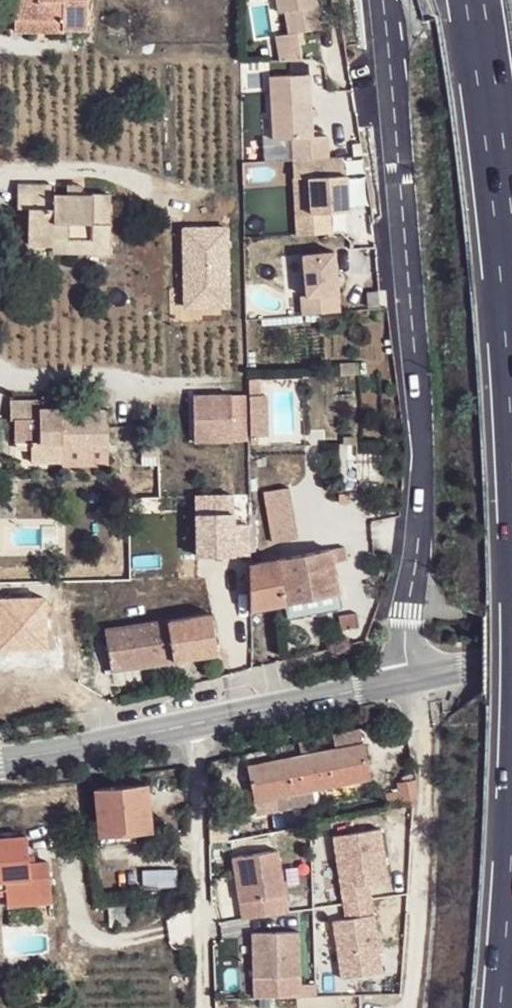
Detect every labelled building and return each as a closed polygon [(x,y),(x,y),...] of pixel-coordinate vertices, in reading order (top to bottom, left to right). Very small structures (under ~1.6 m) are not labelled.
[(14,19),(63,19),(63,27),(87,27),(87,0),(14,0),(14,19)] [(277,11),(285,9),(288,30),(318,26),(314,0),(275,0),(277,11)] [(63,19),(14,19),(14,33),(63,33),(63,27),(63,19)] [(307,66),(269,68),(272,137),(292,136),(311,135),(307,66)] [(342,174),(341,156),(326,157),(327,136),(292,136),(293,175),(308,175),(309,212),(294,213),(296,234),(327,232),(326,211),(346,210),(345,174),(342,174)] [(28,244),(53,243),(54,238),(89,238),(89,252),(109,252),(110,195),(54,195),(54,186),(17,186),(18,208),(28,208),(28,244)] [(229,226),(181,227),(182,310),(231,309),(229,226)] [(54,238),(53,243),(53,252),(89,252),(89,238),(54,238)] [(302,314),(308,313),(339,311),(334,252),(304,254),(306,294),(300,295),(302,314)] [(367,306),(379,305),(378,295),(366,296),(367,306)] [(259,378),(247,378),(248,435),(267,435),(265,393),(260,393),(259,378)] [(231,394),(193,396),(194,441),(232,440),(231,394)] [(70,448),(106,448),(107,410),(71,410),(72,414),(60,414),(60,409),(46,409),(46,401),(11,401),(11,419),(39,420),(38,440),(30,440),(30,460),(60,461),(60,454),(60,440),(70,440),(70,448)] [(158,435),(141,436),(142,455),(159,455),(158,435)] [(106,456),(106,448),(70,448),(70,440),(60,440),(60,454),(106,456)] [(292,489),(263,491),(267,544),(296,542),(292,489)] [(237,496),(193,497),(194,559),(253,559),(252,526),(237,526),(237,496)] [(251,584),(251,610),(335,593),(329,571),(346,568),(342,548),(326,550),(281,558),(280,552),(271,553),(272,559),(250,563),(250,577),(251,584)] [(0,601),(0,651),(46,650),(45,600),(0,601)] [(111,671),(242,650),(237,621),(220,623),(219,618),(212,619),(211,614),(105,630),(111,671)] [(341,631),(349,630),(358,621),(357,614),(339,617),(341,631)] [(358,621),(349,630),(359,628),(358,621)] [(363,743),(248,767),(258,813),(284,808),(282,797),(370,778),(363,743)] [(398,783),(402,807),(422,804),(417,779),(398,783)] [(96,788),(100,833),(134,830),(151,829),(146,783),(96,788)] [(134,830),(100,833),(101,845),(135,842),(134,830)] [(382,830),(336,837),(346,904),(375,900),(372,885),(389,883),(382,830)] [(25,831),(8,833),(9,844),(27,842),(25,831)] [(0,833),(0,884),(5,883),(6,899),(51,895),(48,857),(28,859),(27,842),(9,844),(8,833),(0,833)] [(281,849),(237,856),(247,918),(291,911),(281,849)] [(385,969),(375,900),(346,904),(348,916),(334,919),(342,976),(385,969)] [(299,932),(251,933),(253,1000),(319,997),(319,985),(300,985),(299,932)]
